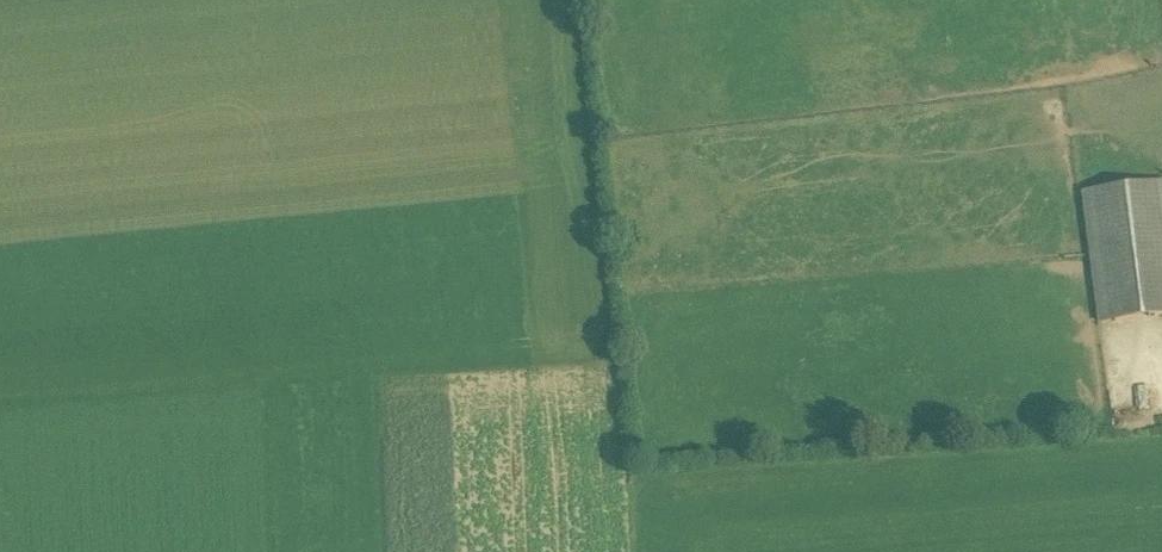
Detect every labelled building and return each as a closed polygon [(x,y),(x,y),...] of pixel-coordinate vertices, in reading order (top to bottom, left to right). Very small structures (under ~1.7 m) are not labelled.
[(1161,315),(1161,180),(1081,191),(1098,323),(1161,315)]
